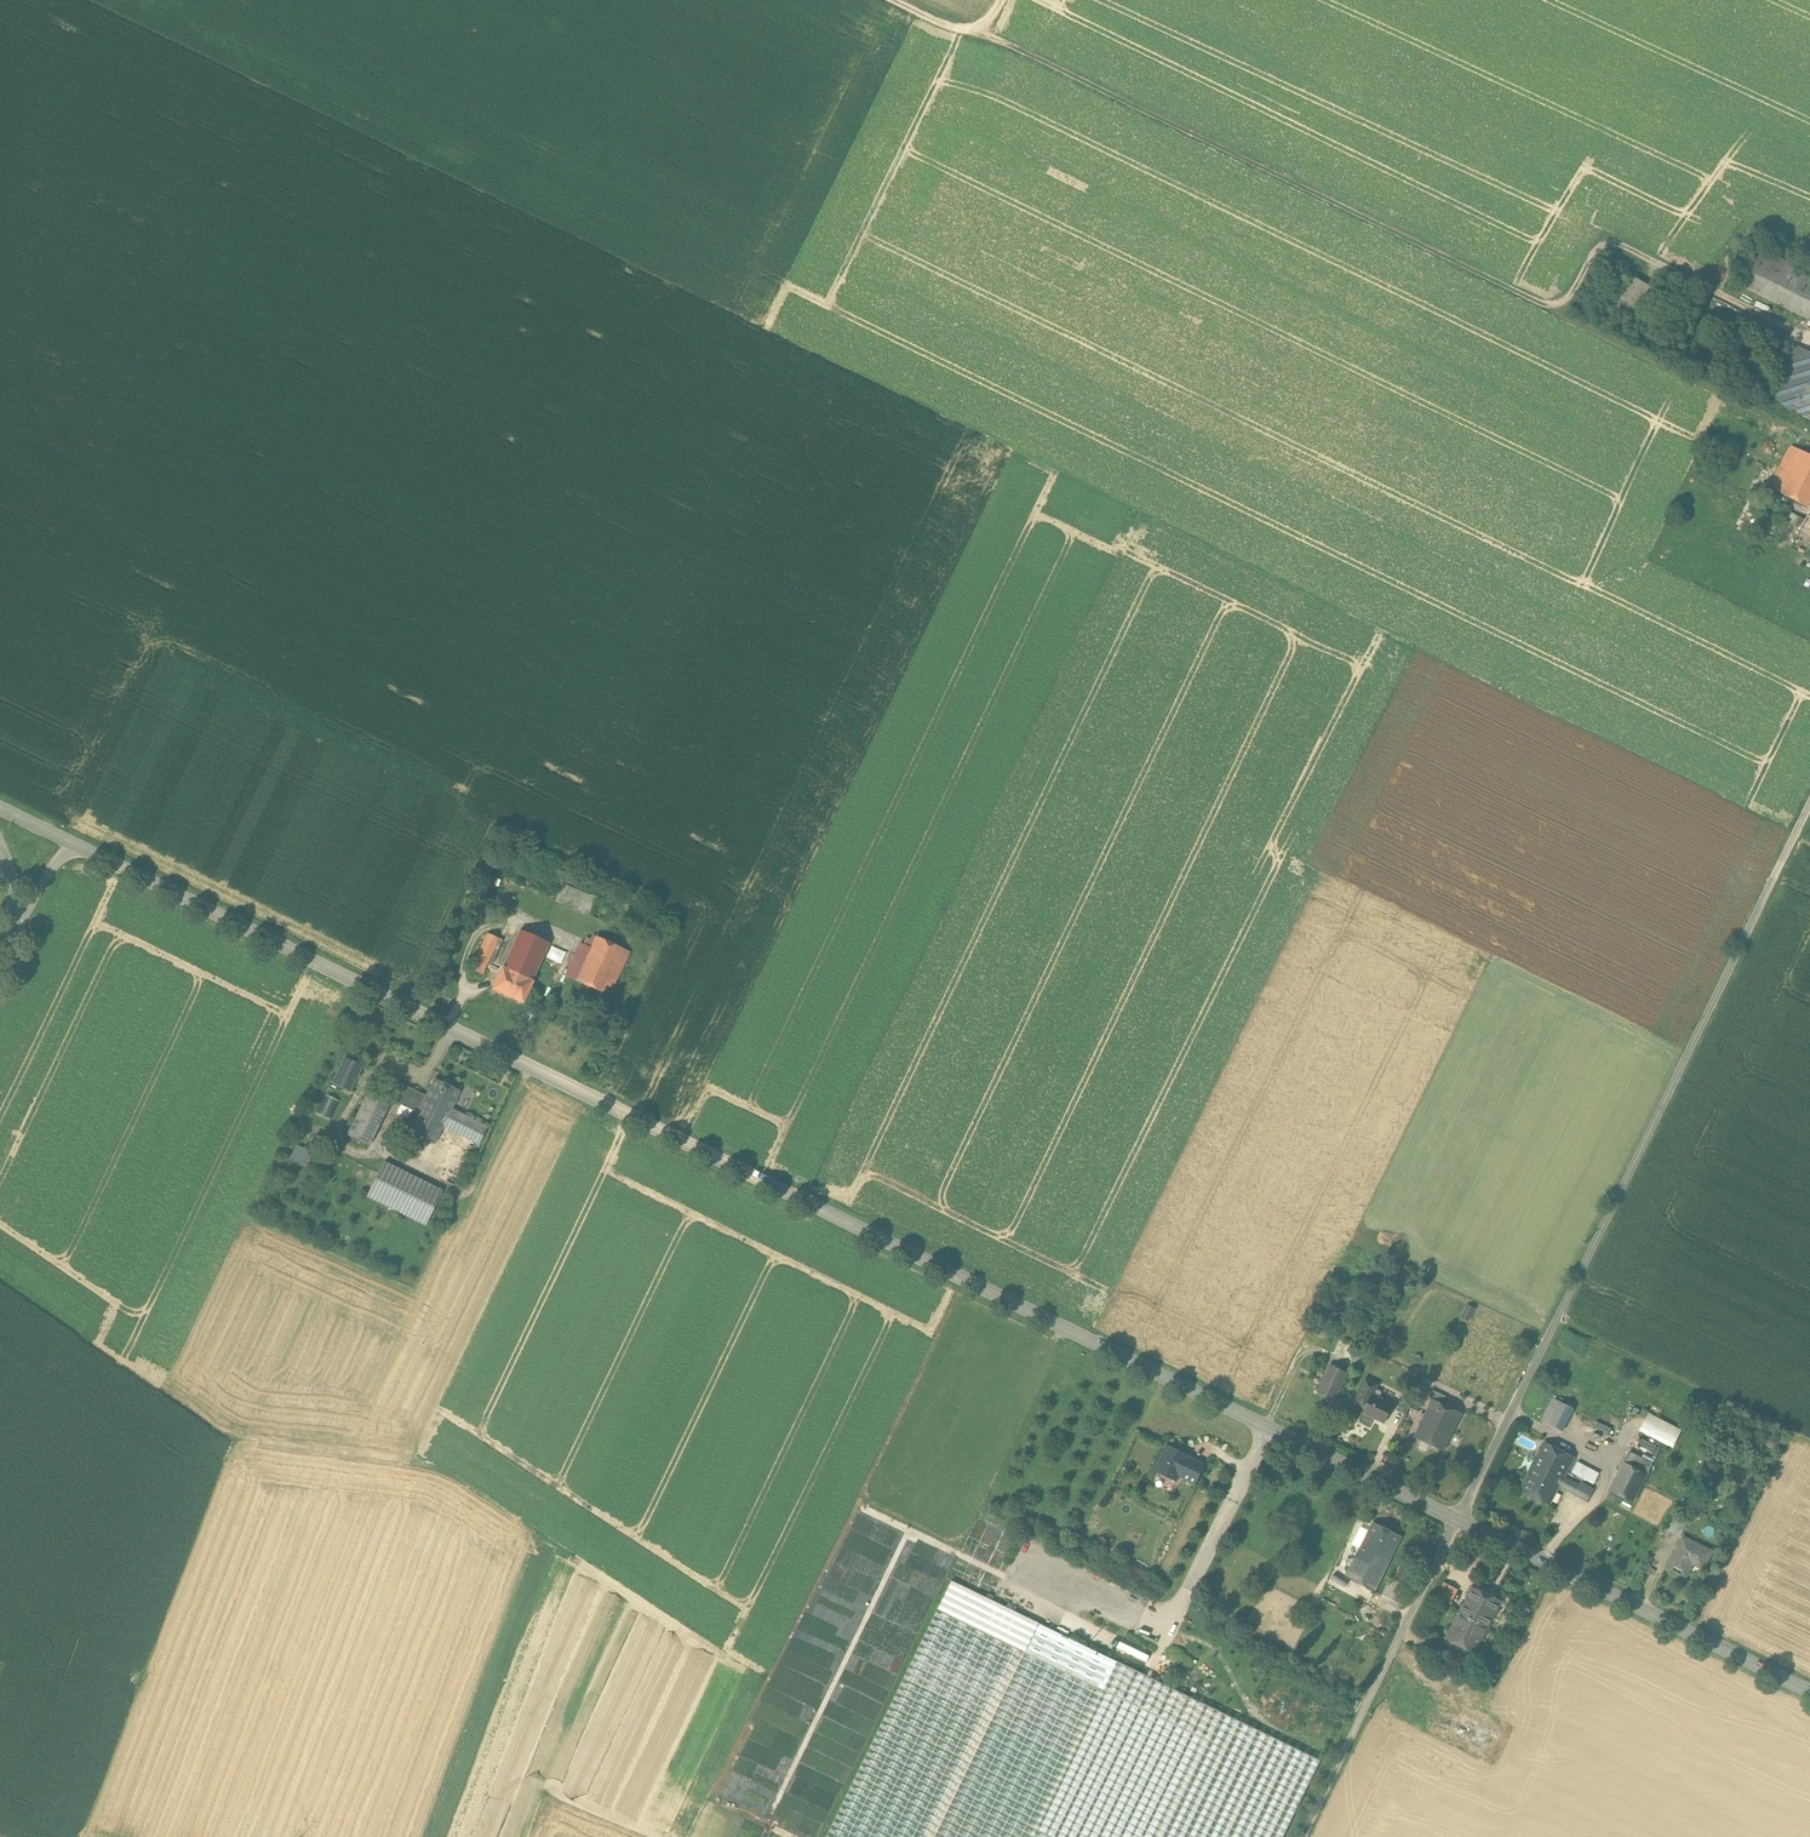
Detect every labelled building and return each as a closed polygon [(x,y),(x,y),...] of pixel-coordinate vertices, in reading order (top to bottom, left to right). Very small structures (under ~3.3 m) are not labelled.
[(1755,255),(1809,282),(1809,273),(1758,247),(1755,255)] [(1755,255),(1739,285),(1809,321),(1809,282),(1755,255)] [(1648,286),(1630,277),(1616,304),(1635,313),(1648,286)] [(1792,344),(1765,399),(1797,415),(1809,389),(1809,353),(1792,344)] [(1797,415),(1809,421),(1809,389),(1797,415)] [(1789,445),(1768,488),(1809,507),(1809,505),(1809,455),(1789,445)] [(1805,520),(1789,512),(1779,532),(1788,536),(1793,527),(1800,530),(1805,520)] [(1808,515),(1805,520),(1800,530),(1809,535),(1809,516),(1808,515)] [(549,944),(521,930),(512,949),(540,963),(549,944)] [(487,933),(471,969),(482,975),(487,964),(491,965),(503,940),(487,933)] [(585,938),(582,944),(590,948),(596,937),(591,935),(588,940),(585,938)] [(631,953),(596,937),(590,948),(582,944),(579,943),(564,975),(603,992),(607,985),(614,988),(631,953)] [(540,963),(512,949),(493,987),(522,1001),(540,963)] [(363,1066),(345,1057),(332,1083),(350,1092),(363,1066)] [(460,1092),(434,1079),(426,1096),(424,1099),(450,1112),(451,1109),(460,1092)] [(397,1082),(389,1099),(395,1102),(404,1085),(397,1082)] [(426,1096),(404,1085),(395,1102),(401,1105),(412,1110),(417,1113),(424,1099),(426,1096)] [(368,1092),(347,1135),(369,1146),(390,1102),(368,1092)] [(317,1113),(331,1119),(340,1100),(325,1094),(317,1113)] [(450,1112),(424,1099),(417,1113),(408,1132),(434,1144),(443,1126),(450,1112)] [(412,1110),(401,1105),(396,1113),(408,1119),(412,1110)] [(488,1127),(451,1109),(450,1112),(443,1126),(479,1145),(488,1127)] [(298,1145),(291,1158),(302,1163),(308,1150),(298,1145)] [(442,1191),(384,1162),(367,1196),(426,1225),(442,1191)] [(1475,1309),(1467,1305),(1461,1318),(1469,1322),(1475,1309)] [(1355,1331),(1349,1342),(1355,1345),(1361,1333),(1355,1331)] [(1366,1353),(1358,1349),(1352,1361),(1360,1365),(1366,1353)] [(1347,1373),(1330,1365),(1318,1391),(1335,1399),(1347,1373)] [(1378,1385),(1366,1379),(1355,1403),(1366,1408),(1364,1413),(1372,1417),(1373,1418),(1373,1417),(1384,1422),(1383,1423),(1384,1423),(1393,1405),(1373,1395),(1378,1385)] [(1447,1396),(1434,1390),(1430,1398),(1433,1399),(1443,1404),(1447,1396)] [(1412,1401),(1404,1397),(1398,1410),(1405,1414),(1412,1401)] [(1574,1409),(1553,1398),(1542,1420),(1562,1431),(1574,1409)] [(1443,1404),(1433,1399),(1415,1437),(1444,1451),(1463,1413),(1443,1404)] [(1681,1430),(1649,1413),(1640,1430),(1673,1447),(1681,1430)] [(1573,1458),(1544,1443),(1537,1456),(1529,1472),(1521,1489),(1550,1504),(1559,1486),(1588,1501),(1594,1489),(1581,1482),(1580,1485),(1564,1476),(1573,1458)] [(1190,1455),(1167,1444),(1155,1471),(1177,1481),(1179,1476),(1189,1456),(1190,1455)] [(1521,1468),(1529,1472),(1537,1456),(1529,1452),(1521,1468)] [(1629,1452),(1609,1490),(1623,1497),(1633,1502),(1652,1465),(1629,1452)] [(1206,1464),(1189,1456),(1179,1476),(1196,1484),(1206,1464)] [(1578,1461),(1572,1472),(1594,1484),(1600,1473),(1578,1461)] [(1623,1497),(1611,1491),(1607,1498),(1619,1505),(1623,1497)] [(1679,1520),(1673,1517),(1667,1530),(1673,1533),(1679,1520)] [(1679,1520),(1673,1533),(1680,1536),(1687,1522),(1680,1518),(1679,1520)] [(1402,1536),(1373,1522),(1371,1528),(1364,1541),(1347,1577),(1376,1591),(1402,1536)] [(1364,1541),(1371,1528),(1363,1523),(1356,1537),(1364,1541)] [(1711,1551),(1683,1537),(1668,1568),(1685,1577),(1692,1563),(1703,1568),(1711,1551)] [(1470,1545),(1465,1554),(1477,1560),(1481,1551),(1470,1545)] [(952,1581),(827,1836),(1032,1836),(1036,1829),(1052,1836),(1282,1836),(1320,1760),(952,1581)] [(1456,1589),(1443,1583),(1436,1596),(1450,1603),(1456,1589)] [(1502,1601),(1473,1587),(1446,1639),(1475,1653),(1502,1601)] [(1118,1642),(1116,1648),(1146,1660),(1149,1654),(1118,1642)] [(831,1785),(846,1763),(840,1758),(830,1772),(823,1767),(817,1775),(831,1785)]
